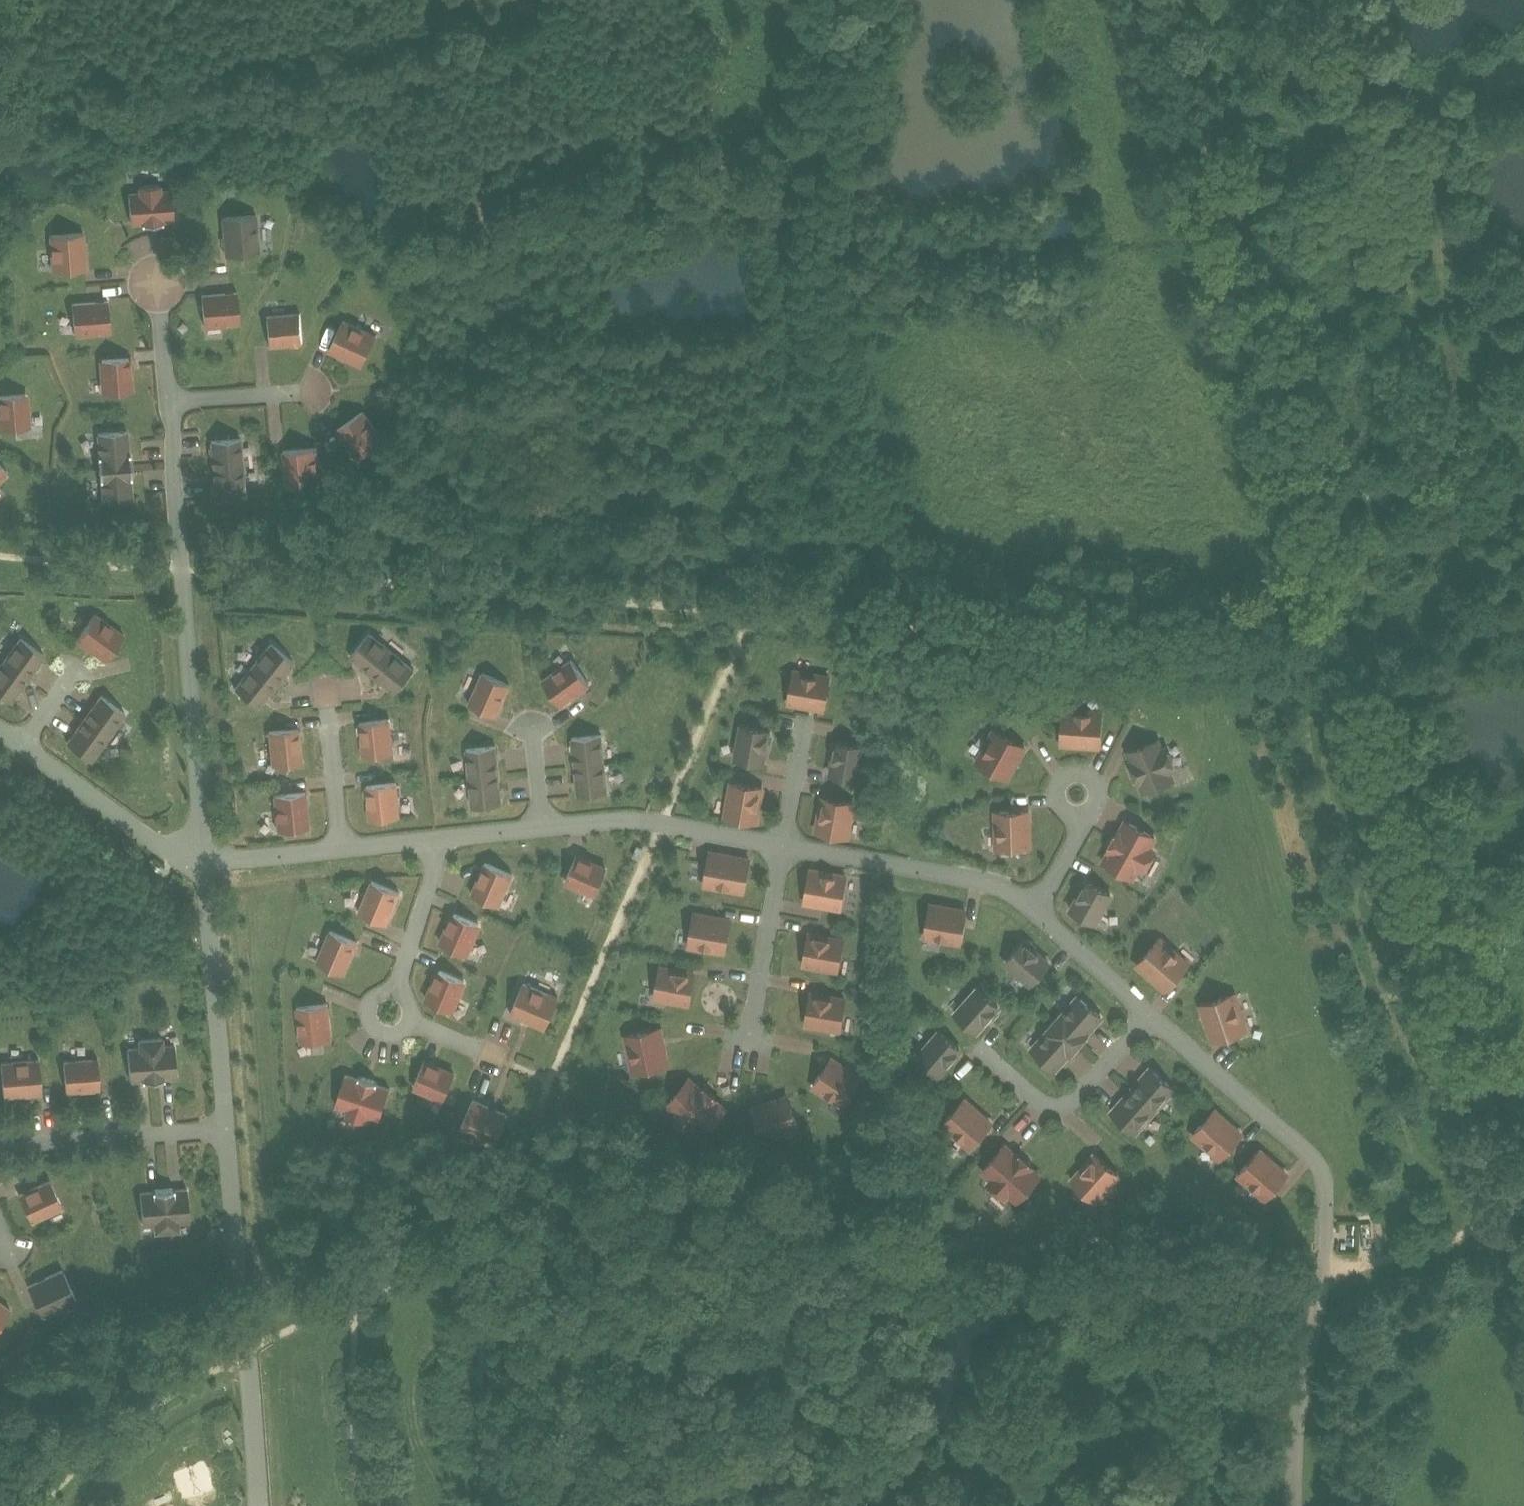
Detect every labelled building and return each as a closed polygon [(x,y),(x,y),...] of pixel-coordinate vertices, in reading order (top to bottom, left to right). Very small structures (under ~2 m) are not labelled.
[(177,187),(129,188),(130,224),(177,223),(177,187)] [(218,215),(219,249),(261,248),(260,214),(218,215)] [(86,234),(54,234),(54,271),(86,271),(86,234)] [(244,291),(203,293),(205,330),(246,328),(244,291)] [(79,299),(80,331),(115,330),(113,297),(79,299)] [(306,310),(267,312),(269,346),(307,344),(306,310)] [(380,338),(343,319),(328,348),(365,367),(380,338)] [(102,359),(102,393),(133,393),(133,359),(102,359)] [(33,394),(0,395),(1,429),(34,429),(33,394)] [(362,408),(335,431),(359,459),(386,436),(362,408)] [(94,425),(97,462),(139,458),(136,421),(94,425)] [(206,440),(208,469),(240,467),(239,437),(206,440)] [(317,448),(282,449),(283,487),(318,486),(317,448)] [(97,462),(101,504),(144,498),(139,458),(97,462)] [(0,462),(0,479),(9,471),(0,462)] [(208,469),(210,499),(242,497),(240,467),(208,469)] [(94,609),(77,634),(105,653),(122,628),(94,609)] [(349,648),(371,665),(386,644),(363,628),(349,648)] [(19,634),(3,657),(24,672),(40,648),(19,634)] [(269,639),(250,659),(268,676),(292,657),(269,639)] [(371,665),(394,679),(409,661),(386,644),(371,665)] [(0,661),(0,688),(9,694),(24,672),(3,657),(0,661)] [(564,657),(539,686),(559,703),(584,675),(564,657)] [(250,659),(231,678),(251,696),(268,676),(250,659)] [(467,696),(494,709),(511,676),(484,663),(467,696)] [(791,664),(785,693),(821,700),(826,671),(791,664)] [(99,692),(82,717),(103,729),(121,707),(99,692)] [(1059,703),(1059,737),(1098,737),(1097,703),(1059,703)] [(361,710),(362,749),(392,749),(391,709),(361,710)] [(82,717),(65,739),(90,753),(103,729),(82,717)] [(736,747),(759,754),(768,724),(745,717),(736,747)] [(269,722),(269,759),(300,759),(300,722),(269,722)] [(979,755),(1005,770),(1023,738),(997,724),(979,755)] [(576,728),(576,757),(603,756),(603,727),(576,728)] [(1127,737),(1136,783),(1165,777),(1161,766),(1173,765),(1167,744),(1156,746),(1153,732),(1127,737)] [(862,739),(838,733),(830,767),(855,772),(862,739)] [(471,768),(497,768),(498,738),(469,737),(471,768)] [(576,757),(576,785),(603,785),(603,756),(576,757)] [(470,796),(498,798),(497,768),(471,768),(470,796)] [(724,810),(755,816),(761,781),(730,776),(724,810)] [(360,783),(360,817),(389,817),(389,783),(360,783)] [(276,822),(306,821),(306,787),(275,788),(276,822)] [(849,796),(819,791),(814,823),(844,828),(849,796)] [(996,803),(998,842),(1028,841),(1026,802),(996,803)] [(1150,824),(1123,813),(1103,853),(1127,867),(1133,855),(1145,861),(1154,843),(1145,839),(1150,824)] [(572,849),(564,873),(596,883),(604,859),(572,849)] [(710,849),(704,877),(734,883),(740,855),(710,849)] [(482,853),(468,888),(497,899),(512,864),(482,853)] [(844,872),(810,864),(804,891),(838,899),(844,872)] [(1107,882),(1086,872),(1070,904),(1091,915),(1107,882)] [(357,906),(386,919),(400,887),(372,875),(357,906)] [(930,901),(926,927),(959,932),(963,906),(930,901)] [(452,906),(442,937),(466,945),(476,914),(452,906)] [(694,909),(688,938),(724,945),(730,916),(694,909)] [(843,933),(806,926),(800,956),(837,963),(843,933)] [(329,930),(315,962),(349,975),(366,942),(329,930)] [(1149,931),(1134,956),(1168,976),(1183,951),(1149,931)] [(1021,933),(1004,951),(1031,975),(1047,957),(1021,933)] [(654,989),(689,1000),(699,970),(664,960),(654,989)] [(439,965),(429,995),(453,1003),(464,974),(439,965)] [(523,976),(510,1005),(544,1020),(556,991),(523,976)] [(979,980),(958,1006),(976,1021),(997,995),(979,980)] [(845,992),(808,986),(803,1018),(840,1024),(845,992)] [(1087,991),(1060,1015),(1085,1042),(1110,1017),(1087,991)] [(1203,1006),(1216,1044),(1255,1031),(1242,993),(1203,1006)] [(304,1043),(339,1038),(334,1003),(299,1008),(304,1043)] [(1060,1015),(1028,1045),(1054,1072),(1085,1042),(1060,1015)] [(946,1026),(918,1052),(937,1073),(965,1047),(946,1026)] [(661,1029),(625,1036),(632,1072),(668,1066),(661,1029)] [(156,1040),(157,1079),(180,1077),(179,1049),(166,1049),(166,1039),(156,1040)] [(132,1052),(132,1080),(157,1079),(156,1040),(144,1040),(145,1052),(132,1052)] [(64,1050),(65,1081),(102,1080),(102,1049),(64,1050)] [(3,1053),(3,1086),(44,1085),(43,1052),(3,1053)] [(426,1054),(412,1085),(448,1101),(461,1070),(426,1054)] [(830,1058),(807,1087),(838,1111),(861,1082),(830,1058)] [(1155,1063),(1133,1085),(1164,1110),(1182,1086),(1155,1063)] [(347,1072),(337,1107),(383,1119),(392,1084),(347,1072)] [(685,1078),(670,1103),(702,1122),(717,1097),(685,1078)] [(1133,1085),(1110,1112),(1138,1135),(1164,1110),(1133,1085)] [(479,1094),(460,1130),(497,1149),(516,1113),(479,1094)] [(787,1097),(744,1109),(752,1138),(795,1125),(787,1097)] [(997,1126),(971,1099),(951,1117),(977,1145),(997,1126)] [(1216,1105),(1190,1133),(1219,1160),(1245,1133),(1216,1105)] [(1042,1176),(1012,1143),(991,1163),(1021,1195),(1042,1176)] [(1261,1145),(1237,1174),(1268,1200),(1292,1171),(1261,1145)] [(1099,1150),(1069,1181),(1094,1205),(1124,1174),(1099,1150)] [(15,1192),(29,1216),(59,1200),(46,1174),(15,1192)] [(187,1176),(165,1177),(165,1219),(175,1219),(175,1207),(188,1207),(187,1176)] [(165,1177),(139,1178),(141,1208),(154,1208),(154,1219),(165,1219),(165,1177)] [(63,1260),(25,1279),(41,1310),(79,1290),(63,1260)] [(10,1303),(0,1296),(0,1316),(10,1303)]
